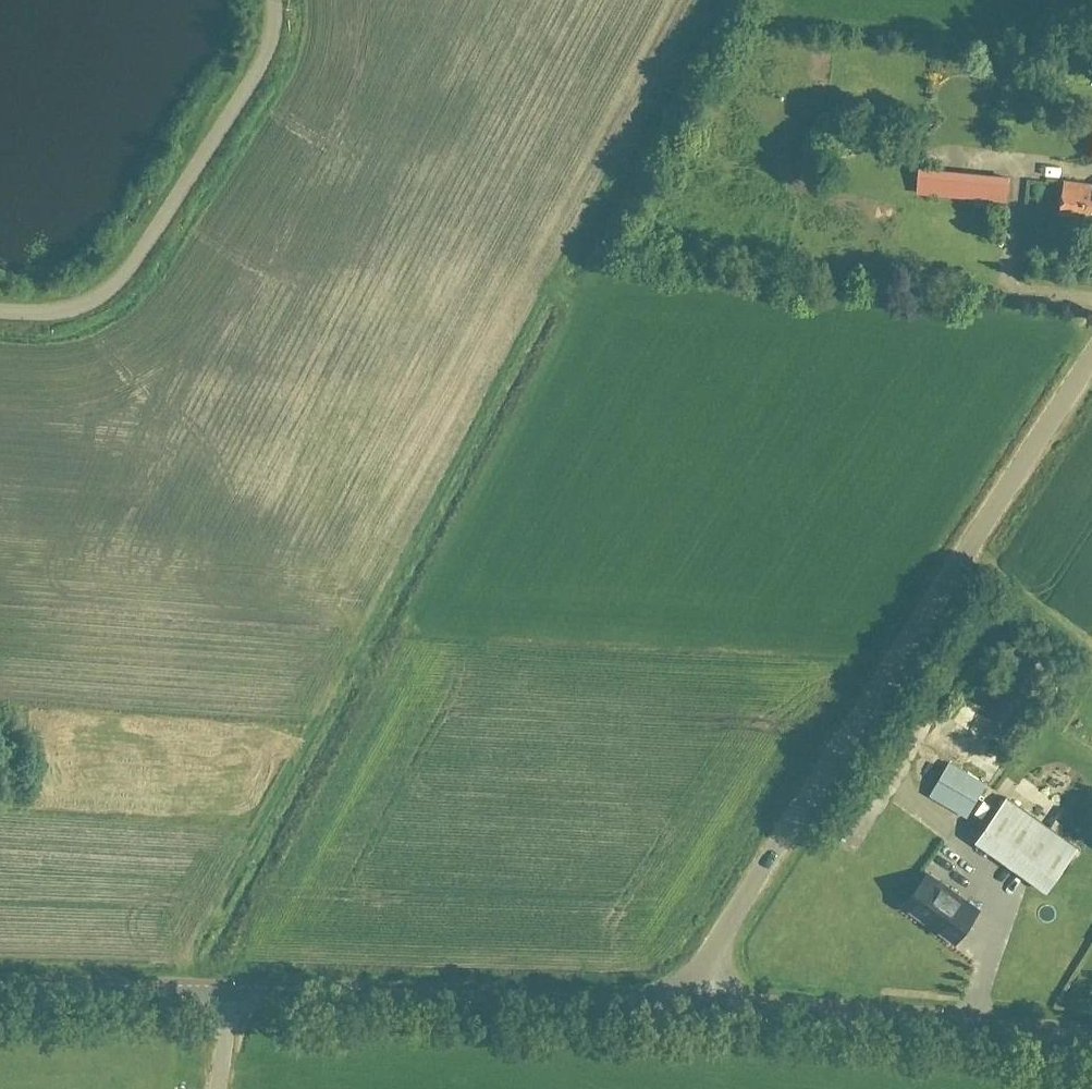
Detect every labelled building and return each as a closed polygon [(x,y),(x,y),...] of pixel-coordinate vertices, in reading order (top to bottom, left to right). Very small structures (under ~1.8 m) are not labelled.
[(1007,204),(1009,178),(922,170),(920,196),(1007,204)] [(1065,181),(1061,214),(1091,218),(1091,185),(1065,181)] [(971,729),(1008,750),(1065,654),(1030,634),(971,729)] [(966,820),(986,786),(949,764),(928,798),(966,820)] [(976,842),(1047,893),(1078,850),(1007,799),(976,842)] [(904,907),(955,944),(978,912),(927,876),(904,907)] [(1023,892),(1018,905),(1034,911),(1039,897),(1023,892)]
